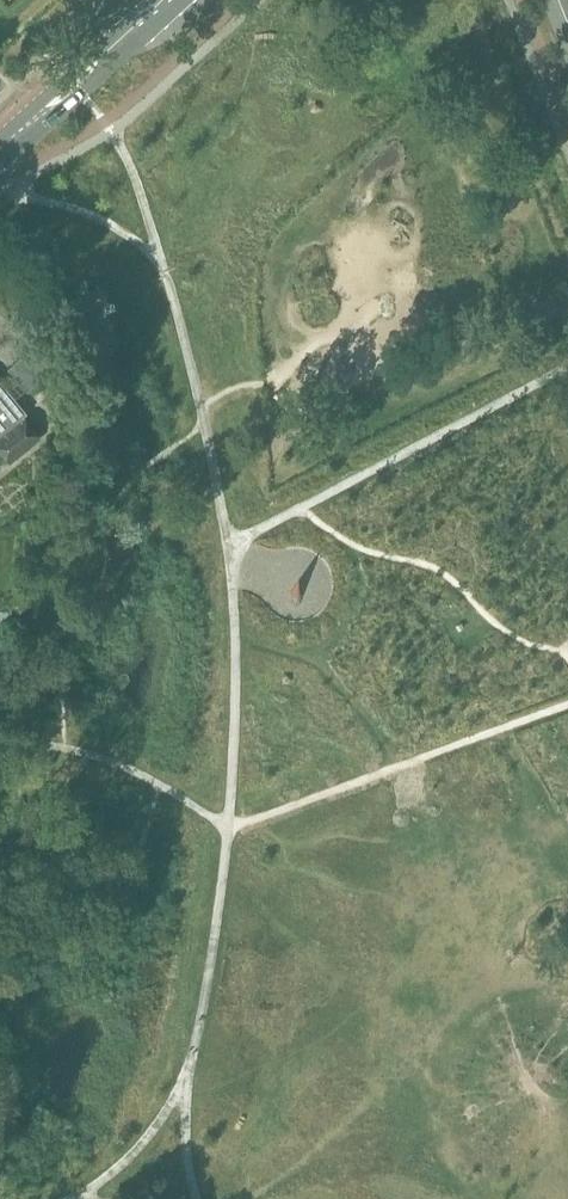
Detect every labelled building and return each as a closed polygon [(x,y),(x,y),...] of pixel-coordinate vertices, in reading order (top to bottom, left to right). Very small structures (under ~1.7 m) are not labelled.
[(9,368),(28,391),(52,371),(33,348),(9,368)] [(22,418),(27,413),(0,380),(0,464),(7,459),(10,463),(39,440),(22,418)]
